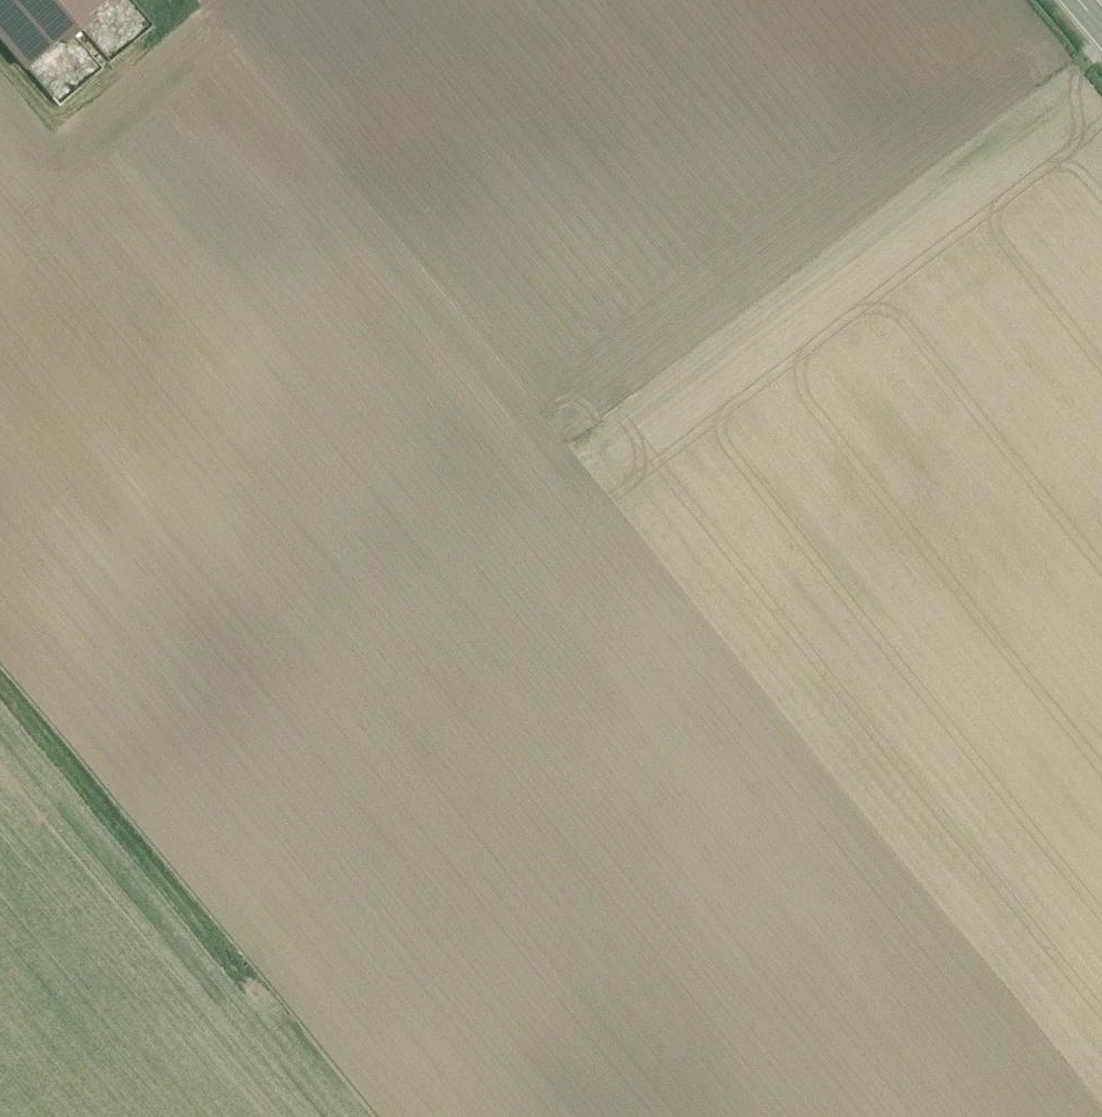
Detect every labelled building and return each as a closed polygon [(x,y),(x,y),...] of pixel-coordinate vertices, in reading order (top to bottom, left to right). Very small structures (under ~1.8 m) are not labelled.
[(27,69),(110,0),(0,0),(0,37),(27,69)]
